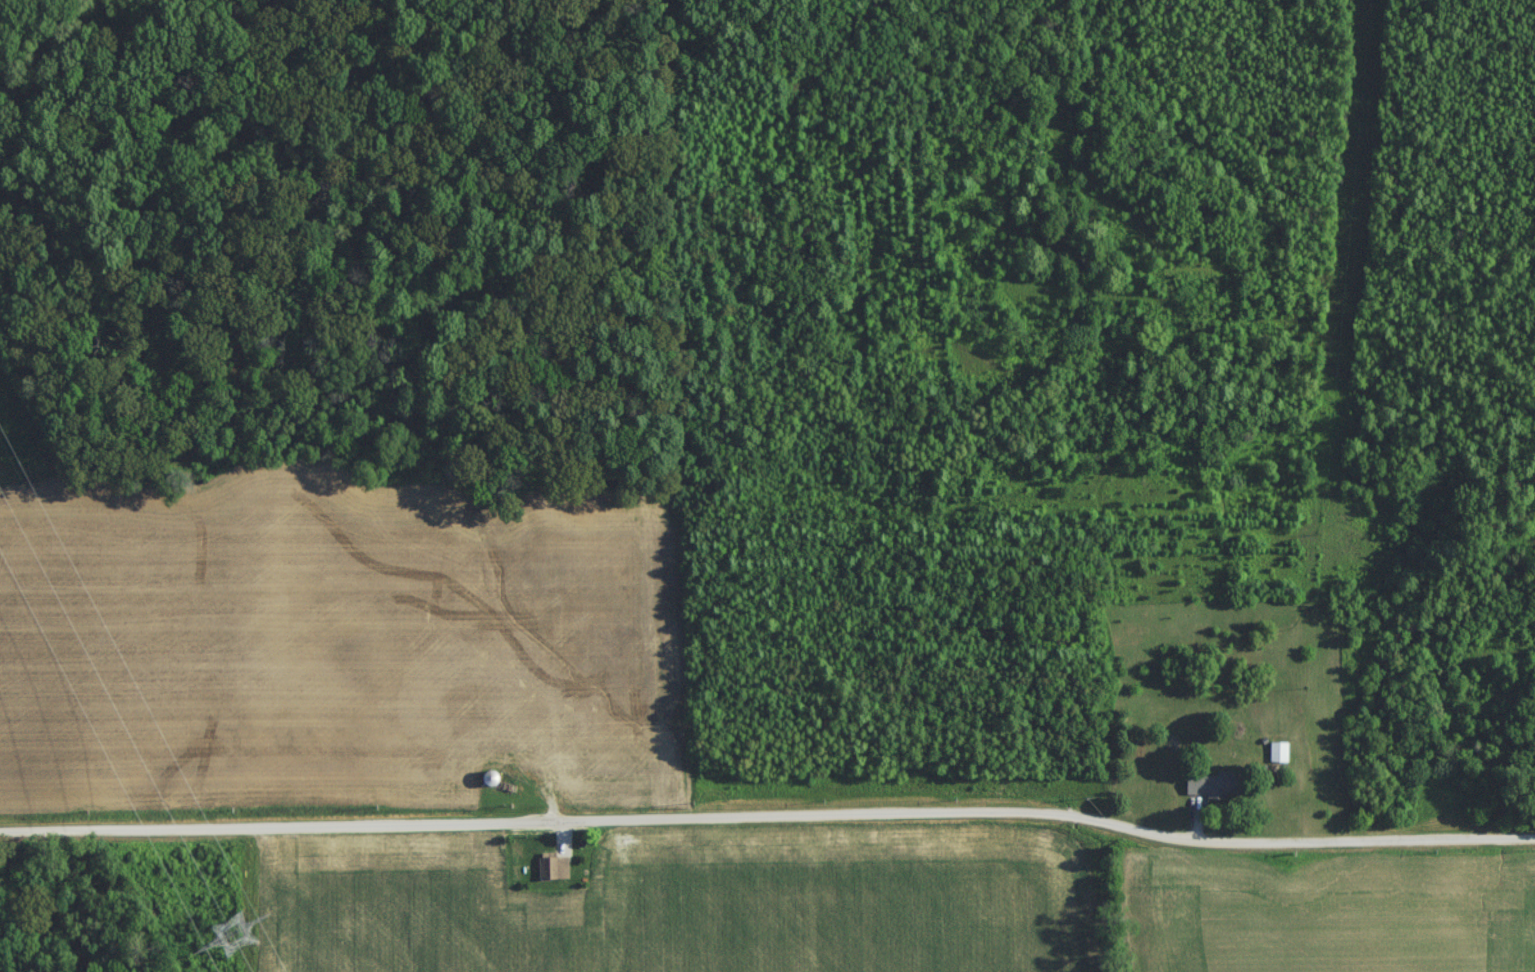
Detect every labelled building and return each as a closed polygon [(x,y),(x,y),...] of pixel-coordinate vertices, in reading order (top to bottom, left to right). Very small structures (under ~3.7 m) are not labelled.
[(1268,767),(1287,767),(1287,748),(1268,748),(1268,767)] [(484,776),(481,789),(496,792),(499,779),(484,776)] [(1242,802),(1242,777),(1185,776),(1184,802),(1242,802)] [(567,860),(538,860),(538,884),(567,884),(567,860)]
